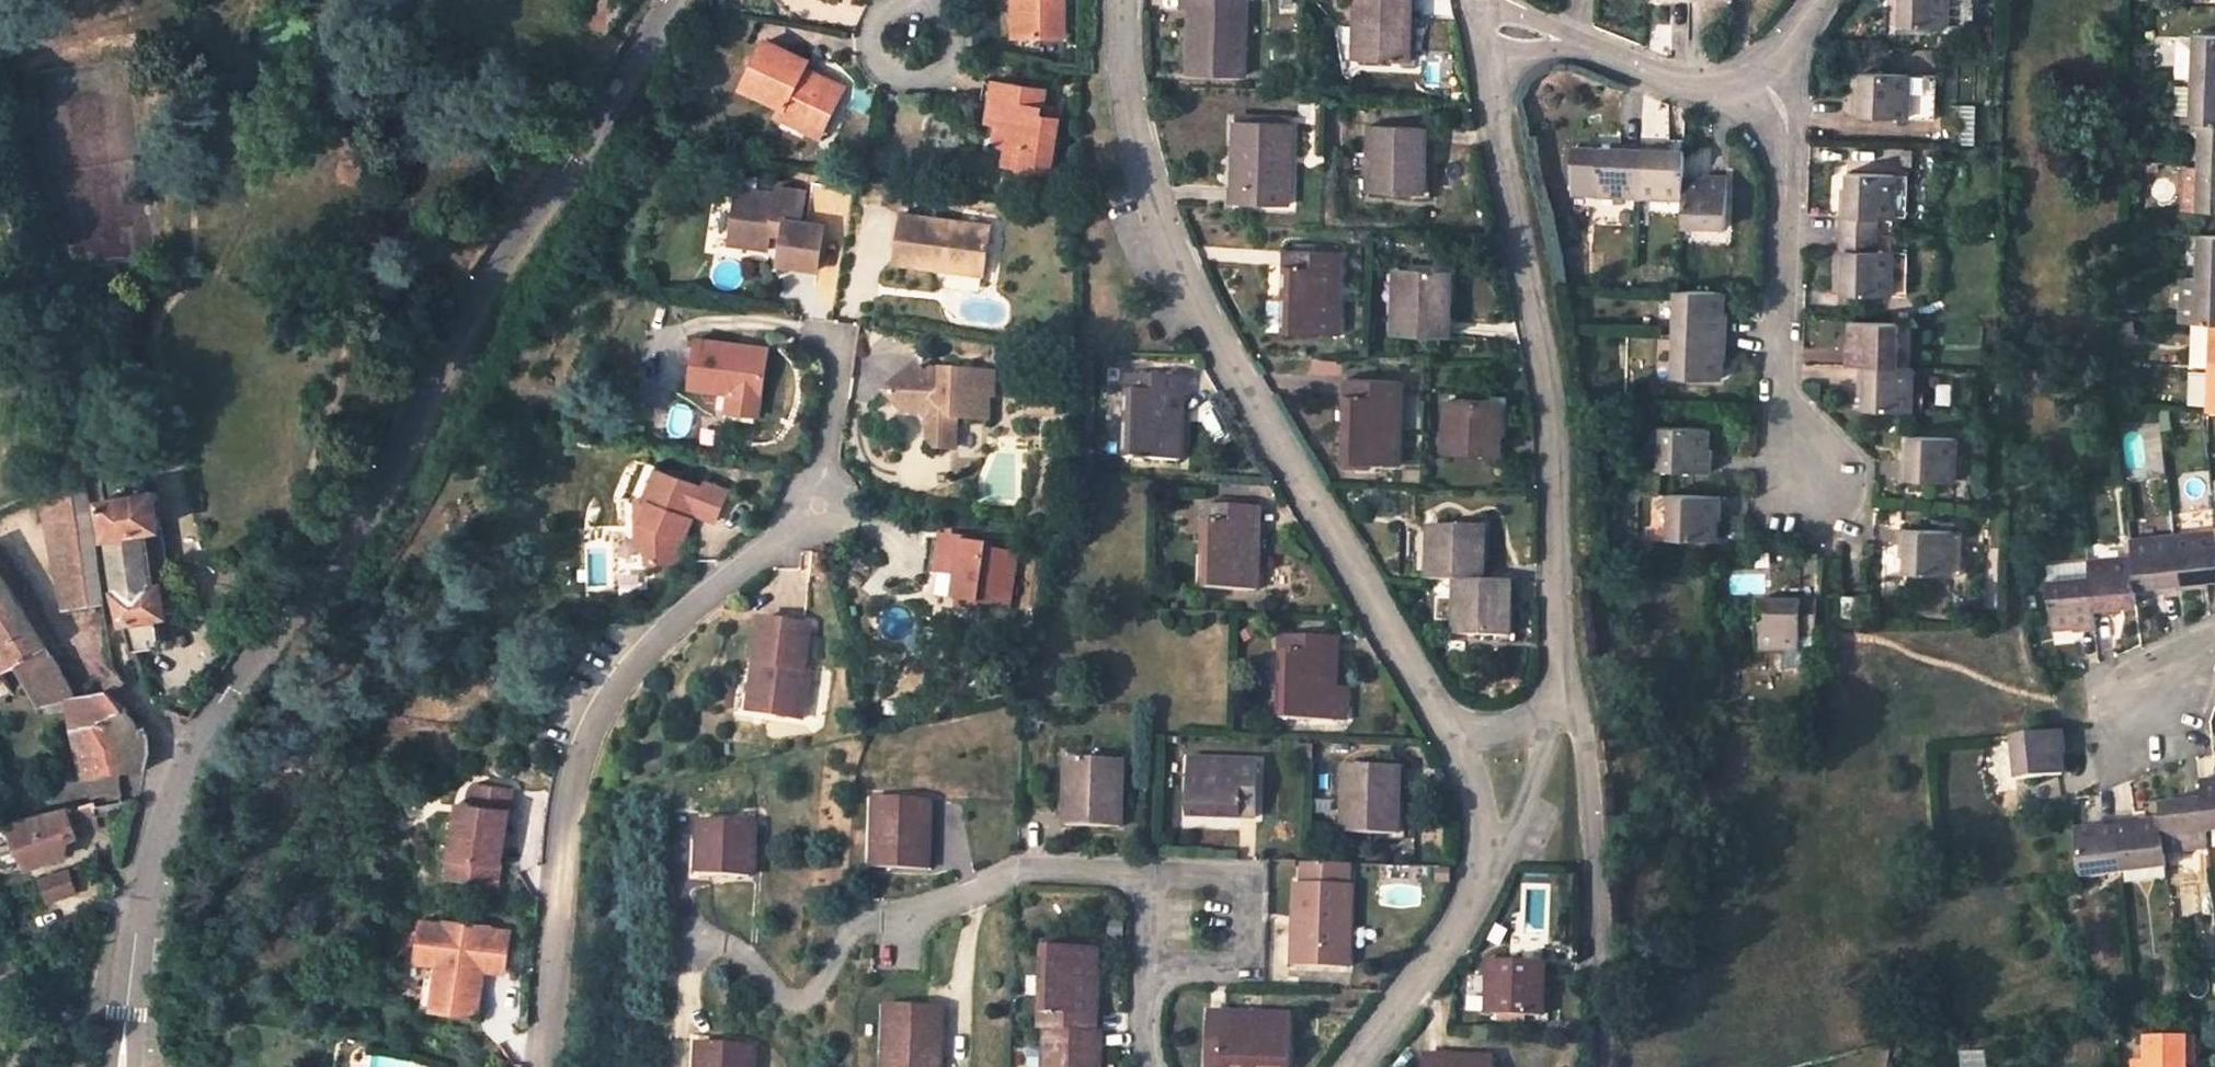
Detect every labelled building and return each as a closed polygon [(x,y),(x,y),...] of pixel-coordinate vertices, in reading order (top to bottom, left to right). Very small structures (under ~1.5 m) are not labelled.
[(603,32),(606,28),(627,1),(625,0),(603,0),(588,21),(603,32)] [(1026,0),(1018,0),(1017,34),(1025,34),(1026,0)] [(1025,34),(1068,34),(1068,0),(1026,0),(1025,34)] [(1189,0),(1179,0),(1179,9),(1189,9),(1189,0)] [(1241,0),(1189,0),(1189,9),(1187,75),(1243,76),(1244,43),(1235,43),(1235,28),(1240,28),(1241,0)] [(1240,28),(1235,28),(1235,43),(1244,43),(1245,0),(1241,0),(1240,28)] [(1353,26),(1362,26),(1362,41),(1357,40),(1356,60),(1407,62),(1409,0),(1354,0),(1353,26)] [(1895,2),(1900,2),(1899,24),(1946,26),(1947,0),(1895,0),(1895,2)] [(1353,26),(1351,60),(1356,60),(1357,40),(1362,41),(1362,26),(1353,26)] [(2175,46),(2174,79),(2192,79),(2214,80),(2214,36),(2194,35),(2194,38),(2181,38),(2175,46)] [(827,125),(848,84),(823,70),(819,77),(807,71),(811,64),(813,59),(774,38),(750,85),(786,103),(782,112),(805,123),(809,116),(827,125)] [(807,71),(819,77),(823,70),(811,64),(807,71)] [(1853,116),(1907,117),(1908,106),(1936,106),(1937,75),(1861,73),(1860,91),(1854,91),(1853,116)] [(1048,99),(1050,85),(990,74),(987,92),(997,93),(1006,95),(1003,116),(1000,137),(1011,139),(1009,157),(1055,166),(1063,113),(1058,112),(1047,109),(1048,99)] [(2192,79),(2191,123),(2200,123),(2214,124),(2214,80),(2192,79)] [(1006,95),(997,93),(994,114),(1003,116),(1006,95)] [(1047,109),(1058,112),(1059,101),(1048,99),(1047,109)] [(1936,106),(1908,106),(1907,117),(1935,118),(1936,106)] [(1958,142),(1976,143),(1977,109),(1959,108),(1958,142)] [(827,125),(809,116),(805,123),(822,133),(827,125)] [(1233,203),(1283,205),(1284,170),(1280,170),(1280,156),(1289,156),(1290,122),(1236,120),(1233,203)] [(2200,123),(2198,167),(2214,167),(2214,124),(2200,123)] [(1369,124),(1368,159),(1377,160),(1377,173),(1372,173),(1371,192),(1422,194),(1425,126),(1369,124)] [(1638,196),(1640,144),(1618,143),(1617,148),(1572,147),(1571,190),(1596,190),(1595,196),(1638,196)] [(1640,144),(1638,196),(1682,197),(1683,178),(1684,149),(1664,149),(1663,145),(1640,144)] [(1280,170),(1284,170),(1283,205),(1287,205),(1289,156),(1280,156),(1280,170)] [(1377,173),(1377,160),(1368,159),(1367,192),(1371,192),(1372,173),(1377,173)] [(2198,167),(2196,210),(2214,210),(2214,167),(2198,167)] [(1892,174),(1847,173),(1847,194),(1841,193),(1839,233),(1878,234),(1878,218),(1892,218),(1892,192),(1892,174)] [(1682,197),(1681,226),(1725,227),(1727,175),(1705,175),(1704,179),(1683,178),(1682,197)] [(806,186),(777,182),(776,191),(754,187),(751,202),(732,199),(726,241),(765,248),(767,231),(783,235),(780,254),(817,260),(823,219),(801,216),(806,186)] [(1908,235),(1908,192),(1892,192),(1892,218),(1891,234),(1908,235)] [(995,220),(909,207),(900,258),(934,264),(936,253),(956,256),(955,268),(986,273),(995,220)] [(1878,234),(1891,234),(1892,218),(1878,218),(1878,234)] [(1890,295),(1891,251),(1877,250),(1878,234),(1839,233),(1838,272),(1844,272),(1843,293),(1890,295)] [(1877,250),(1891,251),(1891,234),(1878,234),(1877,250)] [(2199,236),(2197,279),(2214,280),(2214,236),(2199,236)] [(1338,334),(1339,301),(1330,301),(1330,285),(1335,285),(1336,251),(1286,249),(1283,332),(1338,334)] [(1330,285),(1330,301),(1339,301),(1340,251),(1336,251),(1335,285),(1330,285)] [(1891,251),(1890,295),(1907,295),(1908,251),(1891,251)] [(1403,288),(1402,303),(1393,303),(1392,335),(1446,337),(1448,271),(1399,269),(1398,288),(1403,288)] [(1394,269),(1393,303),(1402,303),(1403,288),(1398,288),(1399,269),(1394,269)] [(1379,331),(1391,331),(1391,275),(1380,275),(1379,331)] [(2181,279),(2180,322),(2193,322),(2212,323),(2214,323),(2214,280),(2197,279),(2181,279)] [(1674,334),(1727,336),(1728,313),(1723,313),(1724,292),(1679,290),(1676,290),(1674,334)] [(67,314),(65,308),(55,312),(57,318),(67,314)] [(1859,365),(1898,366),(1898,322),(1849,320),(1849,340),(1845,340),(1844,364),(1859,365)] [(1898,366),(1913,367),(1915,322),(1898,322),(1898,366)] [(2212,323),(2193,322),(2192,367),(2210,367),(2212,323)] [(1720,357),(1726,357),(1727,336),(1674,334),(1673,377),(1720,378),(1720,357)] [(688,384),(727,391),(729,381),(760,386),(766,347),(695,337),(688,384)] [(923,364),(888,389),(905,414),(925,416),(933,429),(930,446),(934,455),(950,458),(955,424),(989,430),(993,407),(997,407),(1001,383),(928,371),(923,364)] [(1898,366),(1859,365),(1859,387),(1864,387),(1863,408),(1911,409),(1913,367),(1898,366)] [(2210,367),(2210,372),(2191,372),(2190,405),(2209,406),(2209,411),(2214,411),(2214,367),(2210,367)] [(1179,460),(1180,427),(1172,427),(1173,410),(1176,410),(1178,378),(1128,376),(1124,459),(1179,460)] [(1173,410),(1172,427),(1180,427),(1182,378),(1178,378),(1176,410),(1173,410)] [(1398,463),(1399,430),(1390,429),(1391,415),(1395,415),(1397,380),(1346,379),(1343,461),(1398,463)] [(1391,415),(1390,429),(1399,430),(1401,380),(1397,380),(1395,415),(1391,415)] [(760,386),(729,381),(727,391),(724,408),(755,413),(760,386)] [(1454,417),(1454,432),(1443,432),(1443,453),(1498,454),(1500,401),(1450,399),(1450,417),(1454,417)] [(1444,399),(1443,432),(1454,432),(1454,417),(1450,417),(1450,399),(1444,399)] [(1708,428),(1660,426),(1659,468),(1712,470),(1713,449),(1707,449),(1708,428)] [(1956,437),(1908,435),(1907,456),(1903,456),(1902,478),(1954,479),(1956,437)] [(659,464),(645,492),(651,495),(641,517),(636,517),(635,531),(643,536),(642,552),(673,556),(676,532),(682,532),(694,509),(715,520),(730,489),(707,479),(703,485),(659,464)] [(81,467),(37,487),(63,610),(103,603),(81,468),(81,467)] [(1659,468),(1637,467),(1637,493),(1657,494),(1659,468)] [(166,613),(166,610),(162,585),(161,581),(155,582),(146,528),(161,525),(156,489),(103,498),(117,592),(134,649),(153,645),(160,638),(157,615),(166,613)] [(1715,518),(1720,518),(1720,496),(1669,494),(1667,538),(1714,539),(1715,518)] [(1256,590),(1257,557),(1249,557),(1249,540),(1254,541),(1255,507),(1204,505),(1201,589),(1256,590)] [(1249,540),(1249,557),(1257,557),(1259,507),(1255,507),(1254,541),(1249,540)] [(1437,544),(1437,558),(1427,558),(1426,579),(1455,580),(1481,581),(1483,525),(1433,524),(1432,544),(1437,544)] [(1437,544),(1432,544),(1433,524),(1427,524),(1427,558),(1437,558),(1437,544)] [(146,528),(155,582),(161,581),(168,579),(161,525),(146,528)] [(1648,526),(1636,525),(1635,542),(1647,543),(1648,526)] [(1952,529),(1899,527),(1898,549),(1903,550),(1902,571),(1951,572),(1952,529)] [(2201,579),(2214,578),(2214,530),(2174,535),(2179,587),(2201,584),(2201,579)] [(984,543),(985,537),(962,533),(961,539),(939,534),(934,566),(954,569),(950,592),(1008,602),(1017,549),(984,543)] [(2179,587),(2174,535),(2130,541),(2132,556),(2135,588),(2156,585),(2156,590),(2179,587)] [(1,554),(0,554),(0,569),(12,589),(19,585),(1,554)] [(2087,561),(2093,614),(2115,612),(2115,606),(2137,604),(2135,588),(2132,556),(2087,561)] [(2087,561),(2087,558),(2046,563),(2049,580),(2046,580),(2051,626),(2072,623),(2073,630),(2095,627),(2093,614),(2087,561)] [(53,658),(46,645),(53,641),(19,585),(12,589),(0,569),(0,639),(7,650),(0,654),(0,681),(5,678),(2,670),(16,664),(41,704),(69,698),(74,697),(53,658)] [(1481,581),(1455,580),(1454,601),(1464,601),(1464,616),(1458,615),(1457,635),(1508,636),(1509,582),(1481,581)] [(171,583),(162,585),(166,610),(175,608),(176,608),(182,600),(181,590),(171,583)] [(1861,620),(1861,595),(1842,594),(1840,594),(1840,619),(1861,620)] [(1800,649),(1801,637),(1817,637),(1818,598),(1778,597),(1778,603),(1757,602),(1756,648),(1800,649)] [(1464,616),(1464,601),(1454,601),(1454,635),(1457,635),(1458,615),(1464,616)] [(765,619),(756,670),(767,672),(759,710),(807,718),(815,668),(806,666),(813,626),(765,619)] [(1333,720),(1335,687),(1327,687),(1327,672),(1331,672),(1332,637),(1282,635),(1279,718),(1333,720)] [(1327,672),(1327,687),(1335,687),(1337,637),(1332,637),(1331,672),(1327,672)] [(53,658),(61,654),(53,641),(46,645),(53,658)] [(759,710),(767,672),(756,670),(749,709),(759,710)] [(74,697),(69,698),(72,727),(97,722),(124,707),(109,690),(74,697)] [(97,722),(72,727),(85,778),(115,770),(143,770),(146,753),(145,730),(140,731),(124,707),(97,722)] [(2063,753),(2067,752),(2064,730),(2011,736),(2015,779),(2065,774),(2064,765),(2063,753)] [(1120,826),(1121,793),(1113,792),(1113,777),(1118,777),(1118,759),(1067,757),(1065,825),(1120,826)] [(1258,815),(1259,765),(1236,764),(1236,770),(1220,769),(1221,759),(1188,758),(1186,813),(1258,815)] [(1113,777),(1113,792),(1121,793),(1123,759),(1118,759),(1118,777),(1113,777)] [(1236,770),(1236,764),(1259,765),(1259,761),(1221,759),(1220,769),(1236,770)] [(1522,761),(1510,761),(1510,778),(1521,778),(1522,761)] [(1344,764),(1343,798),(1352,798),(1353,813),(1346,812),(1346,832),(1395,833),(1398,766),(1344,764)] [(2205,832),(2214,831),(2214,777),(2200,779),(2202,794),(2205,832)] [(510,785),(473,779),(469,800),(453,797),(444,852),(451,853),(449,873),(494,880),(501,843),(497,842),(499,831),(502,832),(510,785)] [(2160,819),(2164,851),(2207,845),(2205,832),(2202,794),(2180,796),(2180,801),(2159,803),(2160,819)] [(930,800),(874,798),(871,868),(924,869),(924,833),(920,833),(920,820),(930,820),(930,800)] [(1353,813),(1352,798),(1343,798),(1343,832),(1346,832),(1346,812),(1353,813)] [(99,821),(91,800),(65,808),(73,828),(99,821)] [(12,824),(10,825),(19,844),(28,865),(54,856),(57,855),(67,852),(80,847),(76,835),(73,828),(65,808),(47,813),(38,816),(26,819),(15,823),(12,824)] [(2164,851),(2160,819),(2139,822),(2139,816),(2117,818),(2123,871),(2125,871),(2126,882),(2164,878),(2163,867),(2165,867),(2164,851)] [(2123,871),(2117,818),(2094,821),(2094,826),(2073,828),(2078,876),(2123,871)] [(704,820),(702,873),(749,875),(750,855),(745,855),(745,842),(755,842),(755,822),(704,820)] [(920,833),(924,833),(924,869),(928,870),(930,820),(920,820),(920,833)] [(745,855),(750,855),(749,875),(754,875),(755,842),(745,842),(745,855)] [(28,865),(19,844),(6,848),(13,869),(28,865)] [(1349,883),(1346,883),(1346,862),(1301,861),(1301,882),(1295,882),(1294,914),(1303,915),(1302,928),(1297,928),(1296,966),(1347,967),(1349,883)] [(69,868),(35,877),(42,901),(75,891),(69,868)] [(1302,928),(1303,915),(1294,914),(1292,966),(1296,966),(1297,928),(1302,928)] [(464,1018),(471,973),(491,977),(497,936),(480,933),(480,929),(432,922),(432,925),(412,922),(406,962),(415,964),(425,965),(418,1010),(464,1018)] [(1086,996),(1087,980),(1096,981),(1097,948),(1043,946),(1039,1029),(1045,1029),(1089,1030),(1090,996),(1086,996)] [(1488,959),(1488,978),(1496,978),(1496,992),(1492,992),(1492,1014),(1542,1015),(1545,961),(1488,959)] [(415,964),(407,1008),(418,1010),(425,965),(415,964)] [(1496,992),(1496,978),(1488,978),(1487,1014),(1492,1014),(1492,992),(1496,992)] [(1090,996),(1089,1030),(1093,1030),(1096,981),(1087,980),(1086,996),(1090,996)] [(883,1066),(940,1066),(940,1058),(930,1057),(931,1044),(936,1044),(937,1006),(885,1004),(883,1066)] [(930,1057),(940,1058),(942,1007),(937,1006),(936,1044),(931,1044),(930,1057)] [(1208,1012),(1208,1017),(1242,1017),(1242,1022),(1258,1022),(1258,1013),(1208,1012)] [(1242,1017),(1208,1017),(1206,1066),(1235,1066),(1290,1066),(1292,1014),(1258,1013),(1258,1022),(1242,1022),(1242,1017)] [(1094,1051),(1095,1030),(1093,1030),(1089,1030),(1045,1029),(1043,1066),(1089,1066),(1090,1051),(1094,1051)] [(1095,1030),(1094,1051),(1090,1051),(1089,1066),(1099,1066),(1101,1031),(1095,1030)] [(2189,1061),(2196,1061),(2196,1038),(2144,1038),(2144,1066),(2189,1066),(2189,1061)] [(744,1063),(748,1064),(749,1045),(697,1043),(696,1066),(744,1066),(744,1063)] [(754,1045),(749,1045),(748,1064),(744,1063),(744,1066),(753,1066),(754,1045)] [(1032,1050),(1032,1066),(1043,1066),(1044,1051),(1032,1050)] [(1423,1055),(1423,1060),(1446,1060),(1446,1064),(1460,1064),(1460,1056),(1423,1055)] [(1446,1060),(1423,1060),(1423,1066),(1494,1066),(1494,1057),(1460,1056),(1460,1064),(1446,1064),(1446,1060)]
